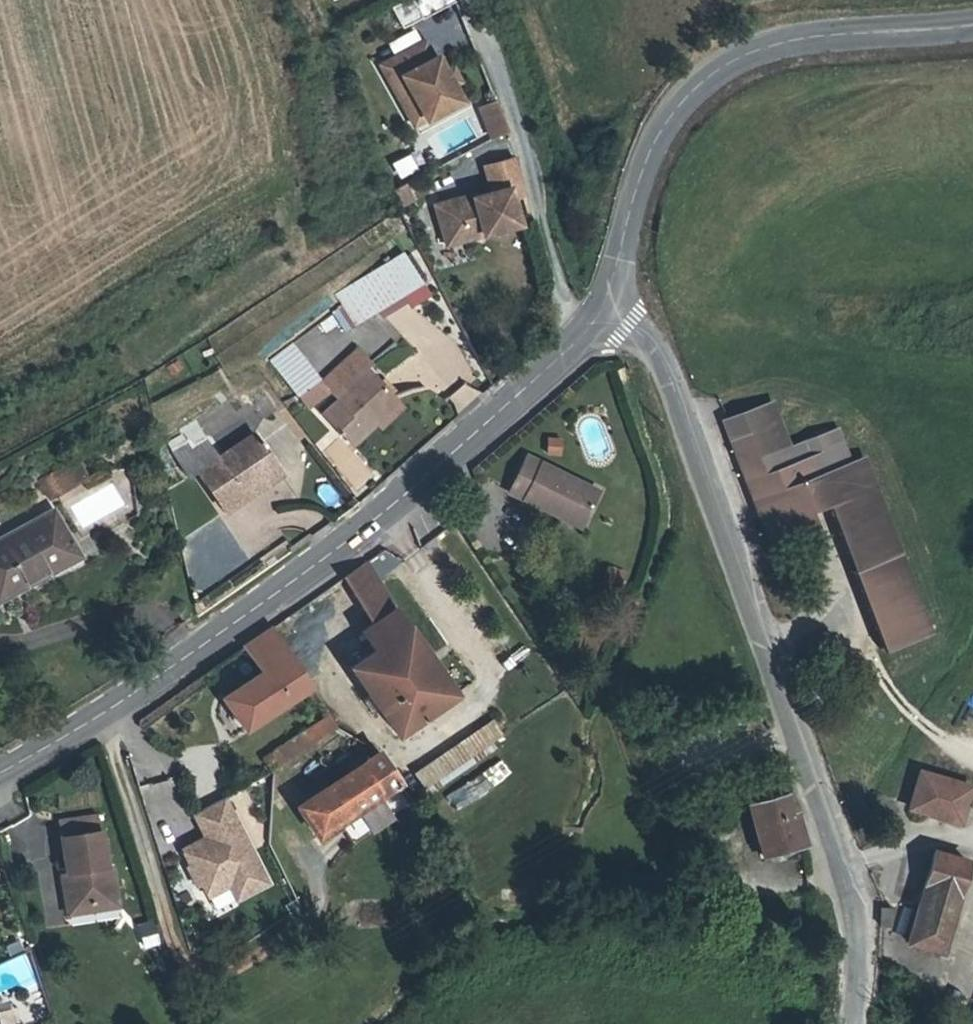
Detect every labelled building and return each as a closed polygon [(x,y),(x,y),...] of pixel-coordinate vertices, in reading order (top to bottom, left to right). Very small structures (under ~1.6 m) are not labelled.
[(422,13),(446,0),(418,0),(422,13)] [(434,58),(425,42),(382,65),(391,83),(402,77),(426,121),(461,101),(453,86),(445,71),(437,57),(434,58)] [(453,67),(445,71),(453,86),(461,81),(453,67)] [(480,109),(491,138),(506,130),(494,100),(480,109)] [(484,166),(491,193),(510,188),(512,198),(524,194),(514,159),(484,166)] [(412,198),(405,185),(398,189),(390,194),(395,204),(396,206),(412,198)] [(520,225),(512,198),(510,188),(491,193),(474,198),(473,195),(436,205),(447,245),(520,225)] [(403,253),(338,293),(357,324),(404,295),(410,305),(429,294),(403,253)] [(271,360),(298,396),(320,379),(293,344),(271,360)] [(357,350),(323,382),(329,389),(339,400),(323,414),(350,444),(375,421),(380,427),(402,407),(365,367),(369,363),(357,350)] [(306,407),(329,389),(323,382),(320,379),(298,396),(306,407)] [(466,380),(446,397),(459,412),(479,395),(466,380)] [(191,446),(254,407),(252,404),(244,391),(181,429),(184,434),(189,442),(191,446)] [(265,395),(252,404),(254,407),(259,415),(267,417),(276,410),(265,395)] [(747,481),(768,542),(813,527),(807,507),(826,500),(888,655),(932,633),(865,461),(816,477),(810,460),(779,470),(764,425),(731,436),(747,481)] [(189,442),(184,434),(168,442),(173,451),(189,442)] [(221,507),(225,513),(233,508),(229,503),(278,470),(254,434),(198,472),(221,507)] [(320,451),(354,491),(374,476),(339,435),(320,451)] [(549,439),(548,453),(557,453),(558,440),(549,439)] [(556,509),(583,523),(599,491),(527,455),(509,492),(553,514),(556,509)] [(87,480),(77,461),(65,467),(40,480),(50,500),(87,480)] [(554,517),(581,531),(583,526),(557,512),(554,517)] [(75,555),(53,514),(0,543),(0,596),(75,555)] [(366,561),(343,578),(373,625),(362,632),(375,651),(352,668),(370,695),(364,700),(371,711),(378,706),(397,734),(453,694),(404,622),(395,609),(366,561)] [(610,573),(604,586),(617,591),(622,579),(610,573)] [(310,686),(271,628),(242,647),(261,673),(223,698),(245,729),(310,686)] [(337,728),(330,716),(263,759),(272,772),(272,771),(272,770),(313,744),(337,728)] [(493,720),(413,774),(428,795),(497,748),(493,743),(503,736),(493,720)] [(351,735),(337,728),(313,744),(321,756),(351,735)] [(400,782),(380,752),(297,807),(317,837),(338,823),(352,844),(411,804),(398,783),(400,782)] [(972,811),(972,807),(929,795),(928,798),(972,811)] [(267,883),(224,798),(193,814),(205,837),(207,842),(202,844),(200,840),(182,849),(190,865),(187,866),(197,886),(201,883),(223,872),(229,886),(236,899),(267,883)] [(928,798),(918,833),(971,849),(972,840),(972,811),(928,798)] [(59,821),(67,874),(72,908),(111,902),(106,868),(98,815),(59,821)] [(787,815),(754,824),(769,880),(808,871),(801,839),(793,840),(787,815)] [(72,908),(67,874),(61,875),(67,915),(118,907),(112,868),(106,868),(111,902),(72,908)] [(223,872),(201,883),(208,897),(229,886),(223,872)] [(950,978),(972,892),(972,885),(940,876),(915,968),(950,978)] [(138,927),(144,946),(158,941),(152,923),(138,927)]
